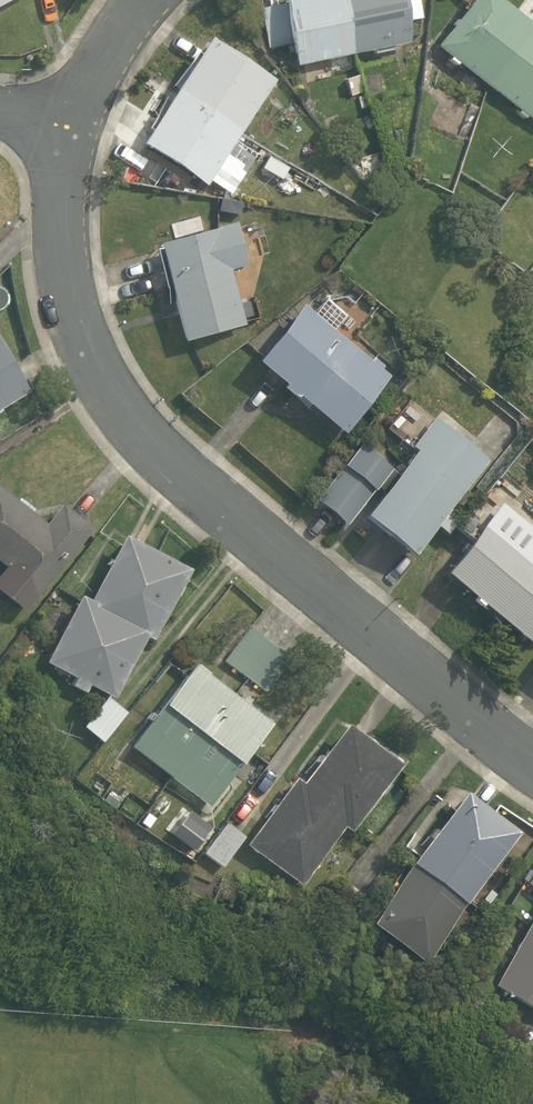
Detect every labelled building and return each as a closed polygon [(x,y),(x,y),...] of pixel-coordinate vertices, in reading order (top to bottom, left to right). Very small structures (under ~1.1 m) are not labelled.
[(287,3),(296,44),(300,64),(314,61),(315,66),(333,63),(332,58),(375,50),(375,54),(394,51),(394,46),(411,43),(406,22),(402,0),(287,0),(287,3)] [(406,22),(424,18),(421,0),(402,0),(406,22)] [(502,0),(473,0),(438,46),(451,56),(449,59),(457,66),(460,63),(520,110),(518,113),(525,119),(528,116),(532,120),(532,24),(502,0)] [(296,44),(287,3),(263,8),(271,49),(296,44)] [(277,79),(210,36),(141,143),(208,186),(277,79)] [(175,302),(185,341),(247,325),(232,268),(248,264),(238,223),(160,243),(161,247),(156,248),(171,304),(175,302)] [(371,360),(304,305),(258,360),(287,383),(284,386),(297,397),(300,394),(346,432),(392,376),(383,369),(386,366),(374,356),(371,360)] [(0,343),(0,410),(30,392),(0,343)] [(316,499),(348,524),(378,487),(385,493),(366,515),(415,554),(438,525),(452,508),(490,460),(436,417),(412,447),(416,451),(399,473),(361,443),(316,499)] [(0,486),(0,561),(6,566),(0,573),(0,591),(27,612),(93,527),(62,502),(46,522),(0,486)] [(462,516),(452,508),(438,525),(448,533),(462,516)] [(531,641),(532,639),(532,557),(489,520),(447,572),(531,641)] [(91,685),(116,697),(148,637),(154,640),(192,568),(125,534),(91,598),(81,594),(46,662),(76,677),(72,685),(88,693),(91,685)] [(225,661),(267,693),(293,658),(251,627),(225,661)] [(274,722),(195,663),(132,746),(210,806),(274,722)] [(128,712),(108,696),(83,726),(104,743),(128,712)] [(304,783),(297,778),(248,844),(304,884),(345,826),(353,832),(381,793),(383,795),(391,784),(389,783),(404,762),(386,749),(387,748),(371,736),(369,739),(347,723),(304,783)] [(521,831),(466,791),(370,922),(426,963),(521,831)] [(223,867),(246,836),(227,822),(204,852),(223,867)] [(495,984),(532,1007),(532,918),(495,984)]
